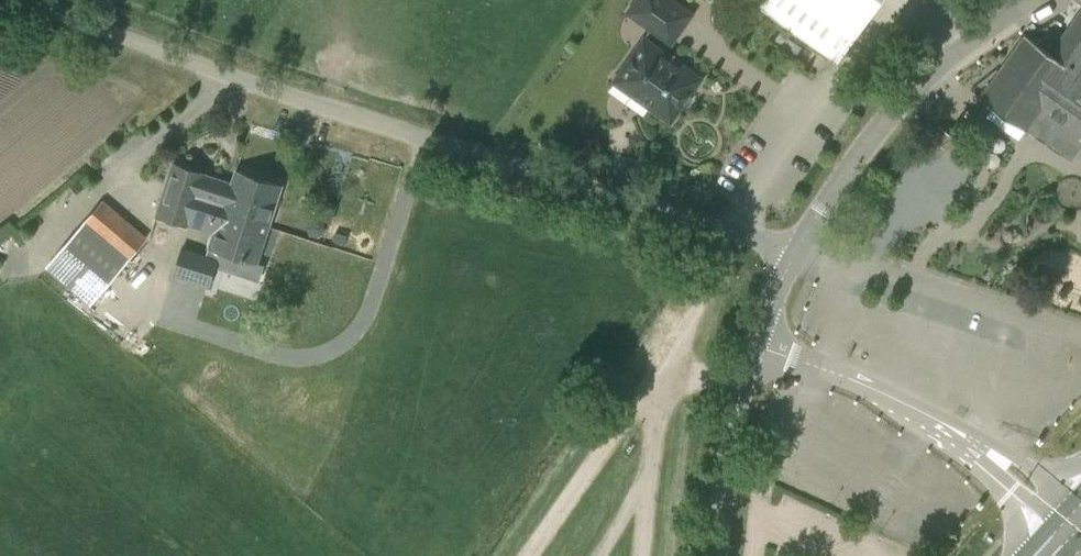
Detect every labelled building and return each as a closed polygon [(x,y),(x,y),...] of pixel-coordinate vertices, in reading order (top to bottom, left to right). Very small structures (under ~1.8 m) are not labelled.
[(676,0),(634,0),(625,14),(672,47),(695,13),(676,0)] [(836,62),(880,0),(748,0),(836,62)] [(1050,55),(1024,37),(979,101),(1025,132),(1042,108),(1080,136),(1080,10),(1050,55)] [(669,53),(664,53),(644,39),(613,82),(670,122),(679,109),(682,108),(685,108),(688,105),(690,103),(691,100),(691,97),(691,92),(700,79),(680,65),(679,60),(678,57),(675,55),(671,53),(669,53)] [(232,182),(225,180),(171,163),(155,213),(190,225),(196,205),(223,213),(222,216),(251,225),(252,220),(270,226),(283,185),(236,170),(232,182)] [(114,275),(127,259),(129,260),(147,238),(103,200),(47,265),(81,294),(105,267),(114,275)] [(213,232),(208,247),(206,254),(181,247),(172,276),(209,287),(219,250),(258,263),(270,226),(252,220),(251,225),(222,216),(223,213),(196,205),(190,225),(213,232)]
